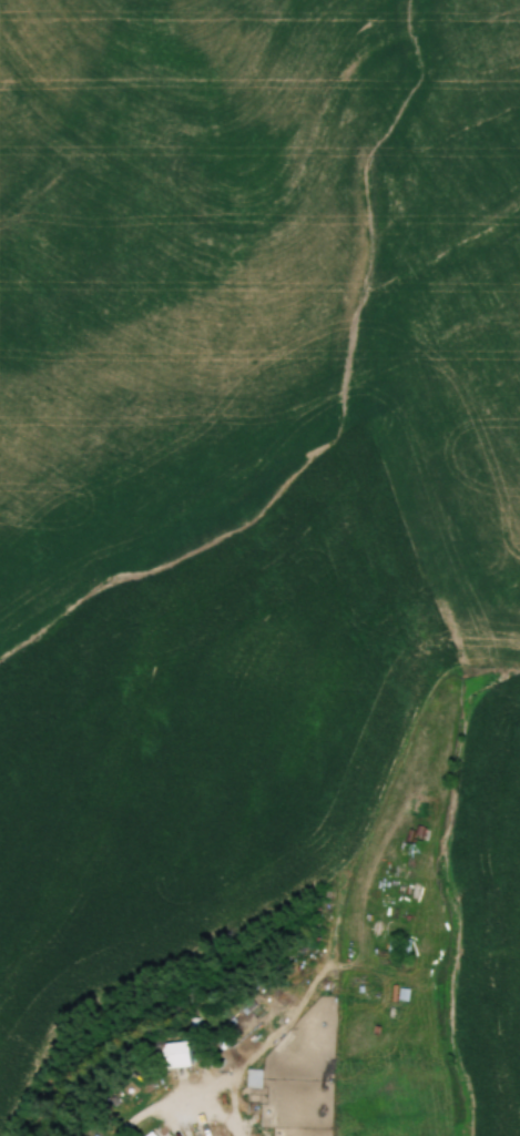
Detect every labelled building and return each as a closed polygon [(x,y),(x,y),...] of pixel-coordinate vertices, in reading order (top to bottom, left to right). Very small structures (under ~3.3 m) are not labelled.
[(409,939),(388,939),(388,954),(409,954),(409,939)] [(159,1068),(191,1066),(189,1041),(158,1043),(159,1068)] [(245,1087),(261,1089),(262,1071),(247,1069),(245,1087)]
